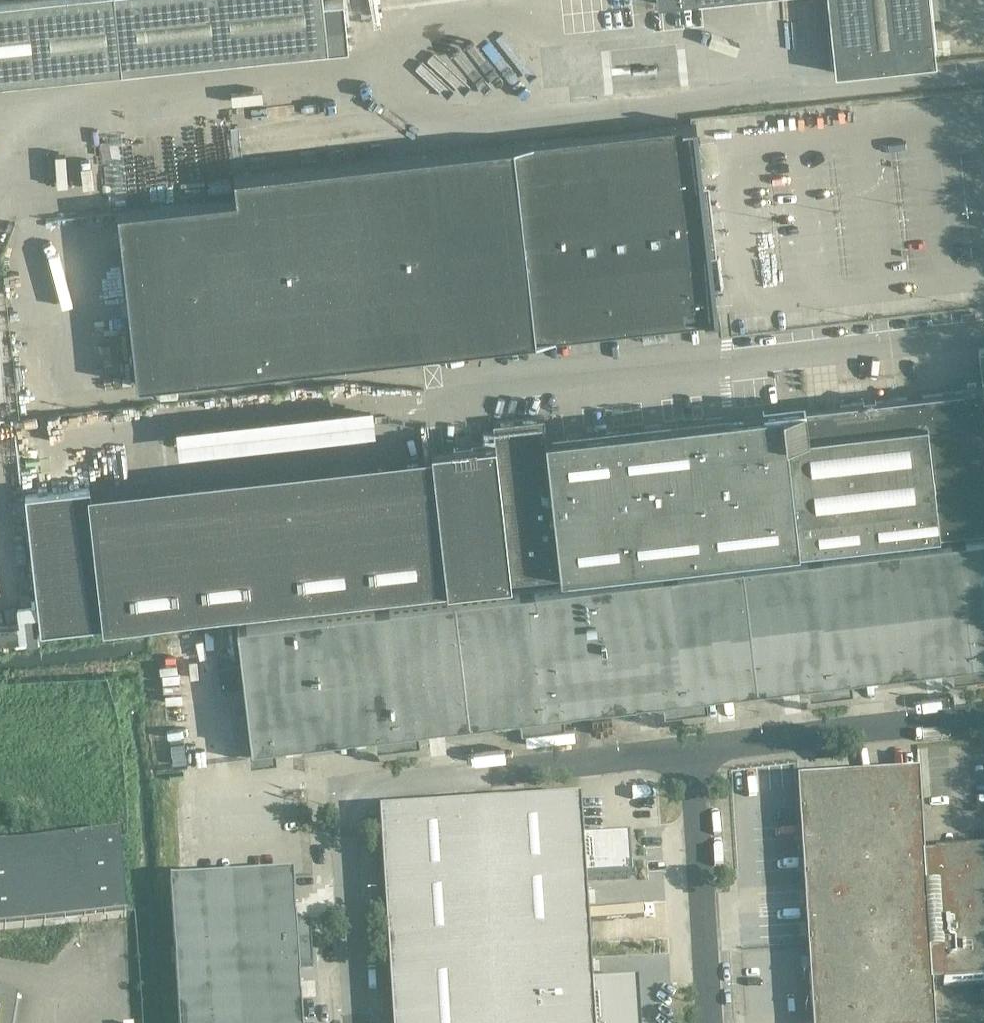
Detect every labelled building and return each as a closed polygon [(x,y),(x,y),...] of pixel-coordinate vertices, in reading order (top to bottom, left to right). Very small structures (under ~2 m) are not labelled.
[(121,69),(114,0),(0,0),(0,80),(121,69)] [(121,69),(149,66),(327,48),(346,46),(342,0),(330,0),(323,1),(323,0),(114,0),(121,69)] [(835,72),(936,61),(929,0),(827,0),(835,72)] [(236,196),(118,210),(137,383),(715,317),(693,123),(234,175),(236,196)] [(793,409),(810,548),(983,529),(983,406),(982,388),(803,407),(793,409)] [(179,447),(376,430),(373,404),(177,421),(179,447)] [(783,410),(546,437),(562,576),(810,548),(793,409),(783,410)] [(543,417),(492,423),(494,441),(510,582),(562,576),(546,437),(543,417)] [(432,480),(261,499),(274,608),(510,582),(494,441),(428,448),(432,480)] [(89,486),(25,493),(40,630),(103,623),(103,627),(274,608),(261,499),(93,518),(89,486)] [(957,539),(973,673),(983,672),(983,535),(957,539)] [(957,539),(888,547),(902,668),(955,662),(957,675),(973,673),(957,539)] [(888,547),(814,556),(830,691),(847,689),(845,675),(902,668),(888,547)] [(814,556),(742,564),(756,686),(812,679),(814,692),(830,691),(814,556)] [(742,564),(669,573),(685,708),(702,706),(700,692),(756,686),(742,564)] [(669,573),(598,581),(613,703),(667,696),(669,710),(685,708),(669,573)] [(598,581),(526,590),(542,725),(559,723),(557,710),(613,703),(598,581)] [(526,590),(441,600),(455,722),(524,714),(526,727),(542,725),(526,590)] [(441,600),(383,607),(398,742),(414,741),(413,727),(455,722),(441,600)] [(383,607),(306,616),(320,738),(379,731),(381,744),(398,742),(383,607)] [(306,616),(237,624),(252,746),(253,746),(255,759),(271,758),(269,744),(320,738),(306,616)] [(797,781),(812,1022),(934,1022),(931,985),(923,856),(917,760),(916,760),(916,773),(797,781)] [(379,812),(393,1022),(639,1022),(637,982),(592,985),(590,958),(590,957),(585,882),(630,879),(628,839),(583,842),(583,840),(582,828),(580,799),(379,812)] [(0,848),(0,930),(77,923),(126,918),(119,840),(119,837),(0,848)] [(923,856),(931,985),(943,985),(942,986),(983,984),(983,851),(934,854),(935,855),(923,856)] [(293,876),(170,884),(175,957),(311,949),(310,932),(296,933),(293,876)] [(311,949),(175,957),(179,1022),(263,1022),(302,1021),(298,966),(312,965),(311,949)] [(16,998),(0,996),(0,1022),(12,1022),(16,998)]
